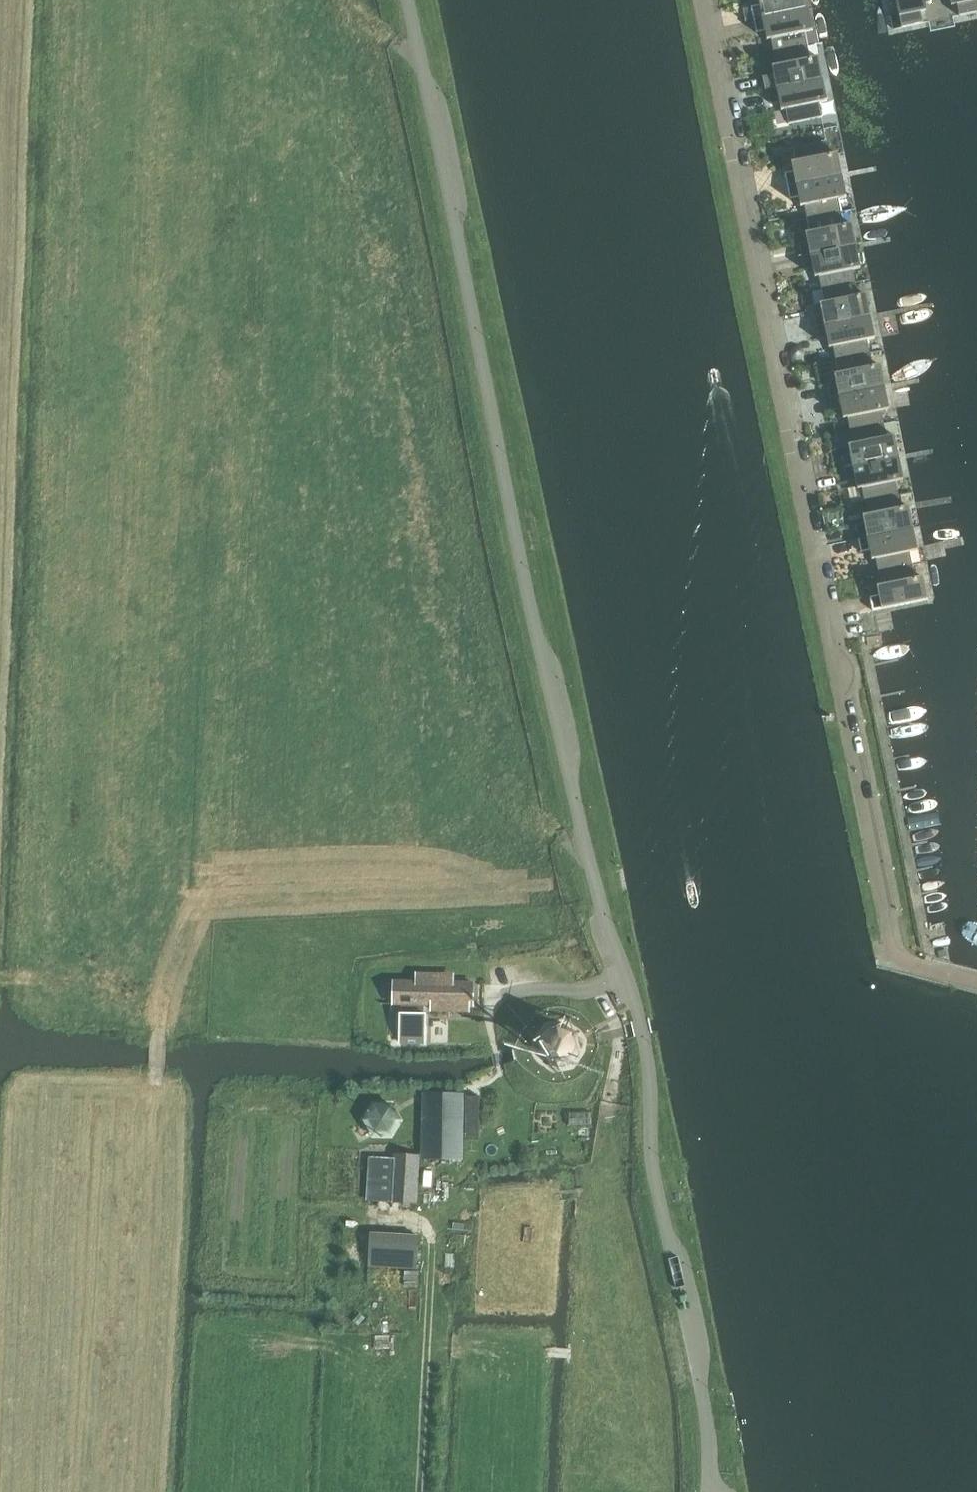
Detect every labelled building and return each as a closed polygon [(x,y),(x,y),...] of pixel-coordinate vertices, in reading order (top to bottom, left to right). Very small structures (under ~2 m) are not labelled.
[(754,19),(809,8),(807,0),(759,0),(760,5),(752,6),(754,19)] [(900,14),(892,15),(895,29),(923,23),(920,7),(926,5),(925,0),(897,0),(900,14)] [(960,16),(976,12),(976,0),(957,0),(960,16)] [(772,39),(775,52),(808,45),(805,32),(813,30),(809,8),(754,19),(757,32),(766,31),(767,40),(772,39)] [(766,77),(769,90),(823,79),(819,57),(811,58),(808,45),(775,52),(777,61),(772,62),(775,75),(766,77)] [(823,79),(769,90),(771,103),(780,101),(782,110),(786,109),(789,123),(822,117),(820,103),(827,101),(823,79)] [(785,173),(788,186),(842,175),(838,153),(830,154),(827,140),(794,147),(796,157),(791,158),(794,171),(785,173)] [(806,205),(808,218),(842,212),(839,199),(847,197),(842,175),(788,186),(791,199),(799,197),(801,206),(806,205)] [(800,243),(802,256),(857,245),(852,223),(844,225),(842,212),(808,218),(811,232),(806,233),(808,242),(800,243)] [(820,276),(823,289),(856,282),(853,269),(861,268),(857,245),(802,256),(805,269),(813,268),(815,277),(820,276)] [(814,314),(816,327),(871,316),(866,294),(859,296),(856,282),(823,289),(825,302),(821,303),(822,312),(814,314)] [(834,346),(837,360),(870,353),(868,340),(875,338),(871,316),(816,327),(819,340),(828,338),(829,347),(834,346)] [(828,385),(831,398),(885,387),(881,365),(873,366),(870,353),(837,360),(839,373),(835,374),(837,383),(828,385)] [(848,417),(851,430),(884,424),(882,410),(890,409),(885,387),(831,398),(833,411),(842,409),(844,418),(848,417)] [(842,455),(845,468),(899,457),(895,435),(887,437),(884,424),(851,430),(854,444),(849,444),(851,454),(842,455)] [(863,488),(865,501),(899,494),(896,481),(904,479),(899,457),(845,468),(847,481),(856,479),(858,489),(863,488)] [(856,526),(859,539),(914,528),(909,506),(901,507),(899,494),(865,501),(868,514),(863,515),(865,524),(856,526)] [(877,558),(880,571),(913,565),(910,551),(918,550),(914,528),(859,539),(862,552),(870,550),(872,559),(877,558)] [(913,565),(880,571),(882,584),(878,585),(879,595),(871,596),(874,610),(928,599),(923,576),(916,578),(913,565)] [(976,950),(976,919),(969,915),(956,938),(976,950)] [(394,981),(393,1004),(403,1004),(424,1004),(432,1004),(432,1010),(453,1011),(454,1005),(469,1005),(473,1005),(474,983),(453,983),(435,982),(435,974),(417,974),(417,982),(394,981)] [(401,1013),(400,1042),(425,1043),(425,1014),(423,1014),(424,1004),(403,1004),(403,1013),(401,1013)] [(542,1057),(556,1066),(572,1063),(580,1049),(577,1034),(564,1025),(548,1028),(539,1041),(540,1046),(536,1047),(538,1053),(541,1053),(542,1057)] [(465,1095),(425,1094),(424,1094),(422,1157),(462,1159),(465,1095)] [(467,1096),(466,1135),(479,1135),(479,1096),(467,1096)] [(374,1104),(365,1119),(374,1135),(392,1135),(401,1120),(392,1104),(374,1104)] [(419,1155),(396,1154),(396,1159),(371,1157),(368,1200),(416,1203),(419,1155)] [(418,1234),(371,1231),(369,1264),(416,1268),(418,1234)]
